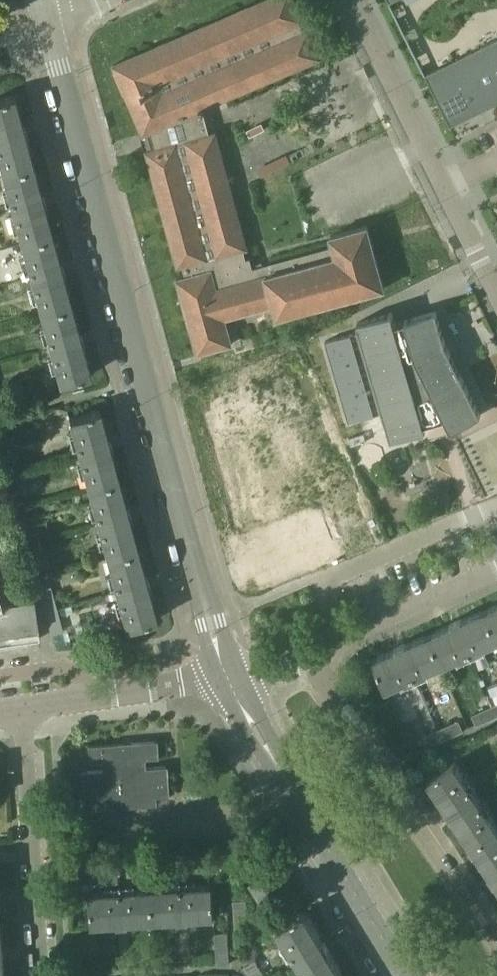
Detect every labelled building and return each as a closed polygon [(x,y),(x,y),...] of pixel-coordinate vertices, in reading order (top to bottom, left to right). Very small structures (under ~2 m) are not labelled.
[(249,257),(245,259),(242,248),(246,247),(215,131),(209,133),(203,108),(319,57),(307,28),(306,29),(302,20),(303,20),(294,0),(260,0),(112,64),(114,69),(112,70),(123,94),(124,93),(141,131),(177,266),(180,265),(183,276),(176,278),(196,353),(231,343),(225,318),(272,305),(276,317),(384,288),(367,225),(330,235),(333,246),(262,264),(261,260),(254,262),(255,266),(252,267),(249,257)] [(495,38),(481,46),(496,79),(496,42),(495,38)] [(481,46),(466,53),(468,58),(455,65),(477,109),(490,103),(491,105),(496,102),(496,79),(481,46)] [(477,109),(455,65),(442,71),(440,66),(424,74),(449,126),(465,118),(464,116),(477,109)] [(21,129),(12,94),(0,98),(0,171),(0,173),(31,164),(21,129)] [(50,234),(40,199),(31,164),(0,173),(20,243),(50,234)] [(69,304),(59,269),(50,234),(20,243),(39,312),(69,304)] [(88,374),(79,339),(69,304),(39,312),(58,382),(88,374)] [(359,330),(324,340),(348,421),(383,411),(391,439),(426,428),(424,422),(445,416),(451,429),(480,414),(445,343),(435,310),(395,322),(391,311),(356,321),(359,330)] [(117,479),(107,444),(98,409),(67,417),(86,487),(117,479)] [(136,549),(126,514),(117,479),(86,487),(105,557),(136,549)] [(47,570),(32,515),(20,519),(34,573),(47,570)] [(155,618),(145,583),(136,549),(105,557),(124,627),(155,618)] [(50,586),(39,589),(51,636),(62,633),(50,586)] [(33,597),(25,598),(0,603),(0,606),(7,643),(38,638),(33,597)] [(485,609),(496,637),(496,604),(485,609)] [(485,609),(431,633),(444,662),(496,639),(496,637),(485,609)] [(444,662),(431,633),(372,658),(385,688),(444,662)] [(496,716),(496,703),(471,715),(476,726),(496,716)] [(428,747),(464,731),(459,720),(423,736),(428,747)] [(413,751),(406,736),(389,744),(396,759),(413,751)] [(168,796),(165,766),(144,767),(143,759),(157,758),(156,740),(86,745),(87,762),(100,761),(101,771),(80,772),(83,810),(113,807),(112,799),(124,798),(125,807),(154,805),(154,797),(168,796)] [(476,793),(454,760),(427,778),(471,844),(496,826),(496,825),(476,793)] [(471,844),(496,884),(496,826),(471,844)] [(282,888),(278,883),(277,884),(273,879),(275,878),(272,873),(271,874),(269,871),(249,884),(262,903),(281,891),(280,889),(282,888)] [(213,917),(211,885),(150,890),(152,922),(213,917)] [(152,922),(150,890),(88,894),(91,926),(152,922)] [(247,932),(246,900),(232,901),(234,933),(247,932)] [(303,910),(276,927),(305,975),(343,975),(303,910)] [(228,963),(226,932),(213,933),(215,964),(228,963)] [(255,960),(243,967),(249,975),(264,975),(255,960)]
